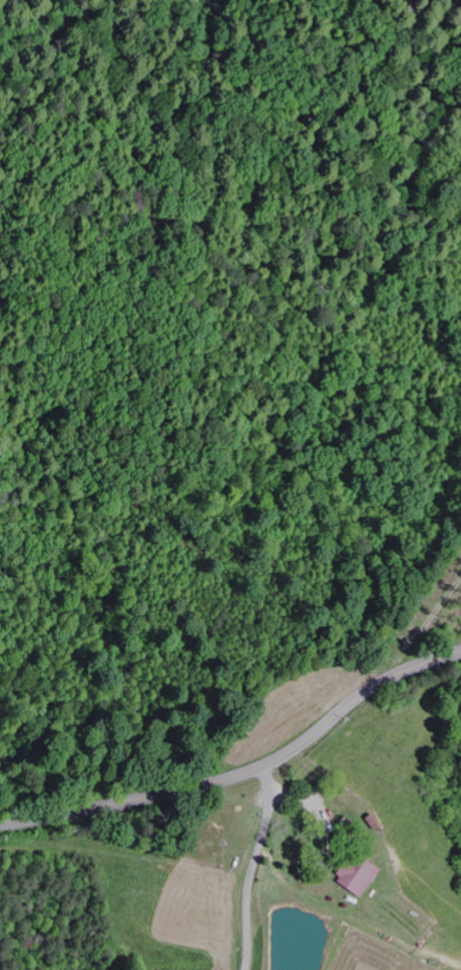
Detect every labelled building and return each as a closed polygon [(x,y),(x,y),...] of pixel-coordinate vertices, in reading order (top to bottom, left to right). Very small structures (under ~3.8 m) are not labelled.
[(377,871),(350,855),(333,884),(360,900),(377,871)]
